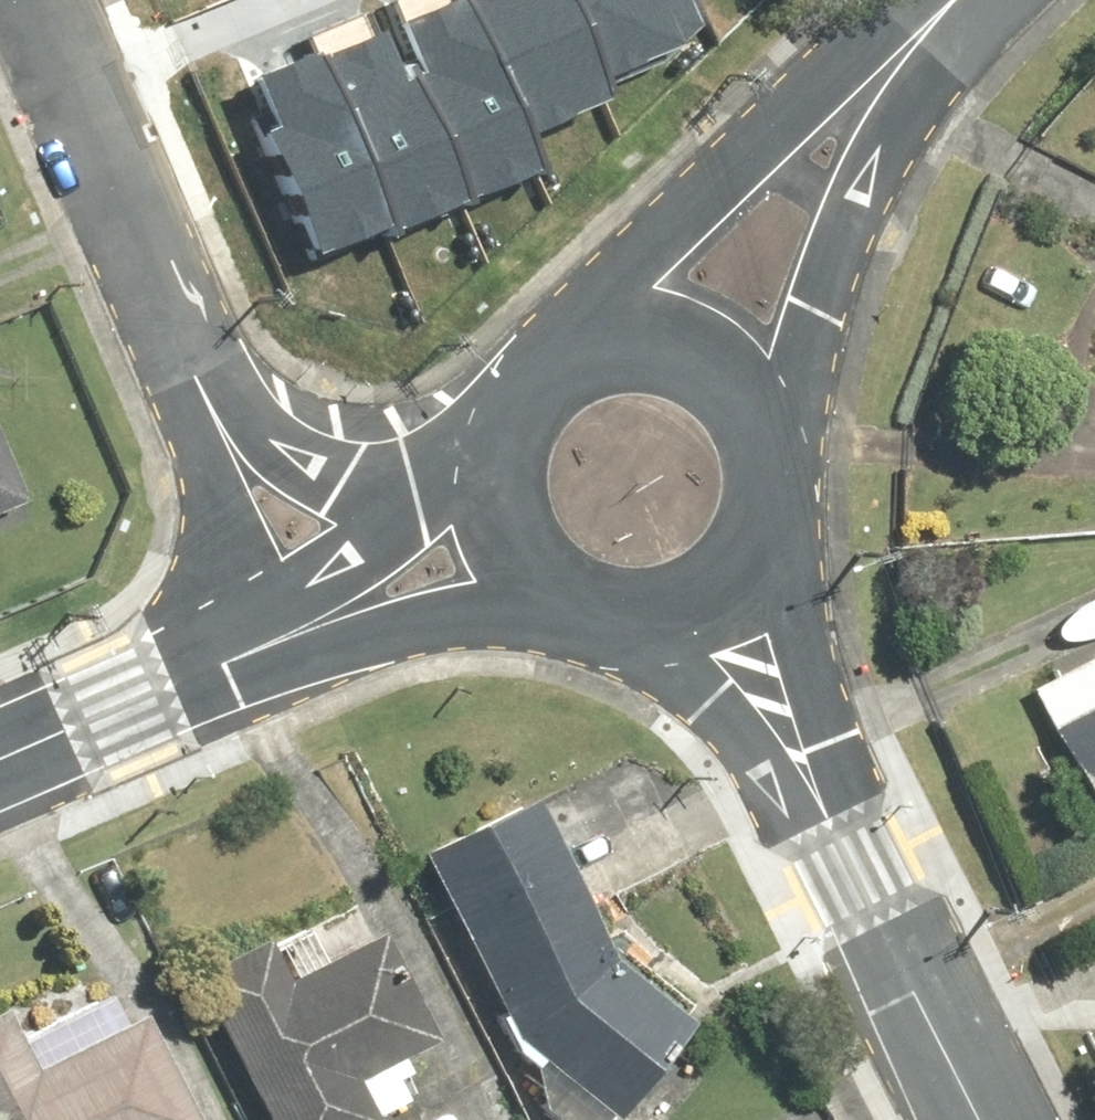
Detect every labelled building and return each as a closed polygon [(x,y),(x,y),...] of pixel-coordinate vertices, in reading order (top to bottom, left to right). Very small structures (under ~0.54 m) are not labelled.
[(306,248),(516,163),(496,114),(682,38),(667,0),(416,0),(235,73),(306,248)] [(31,484),(0,412),(0,497),(31,484)] [(1094,799),(1094,650),(1032,685),(1094,799)] [(545,790),(433,846),(526,1028),(628,1114),(713,1014),(619,935),(545,790)] [(195,961),(275,1119),(380,1119),(356,1072),(438,1032),(388,931),(301,974),(275,921),(195,961)] [(0,994),(0,1119),(217,1119),(145,968),(30,1022),(14,987),(0,994)]
